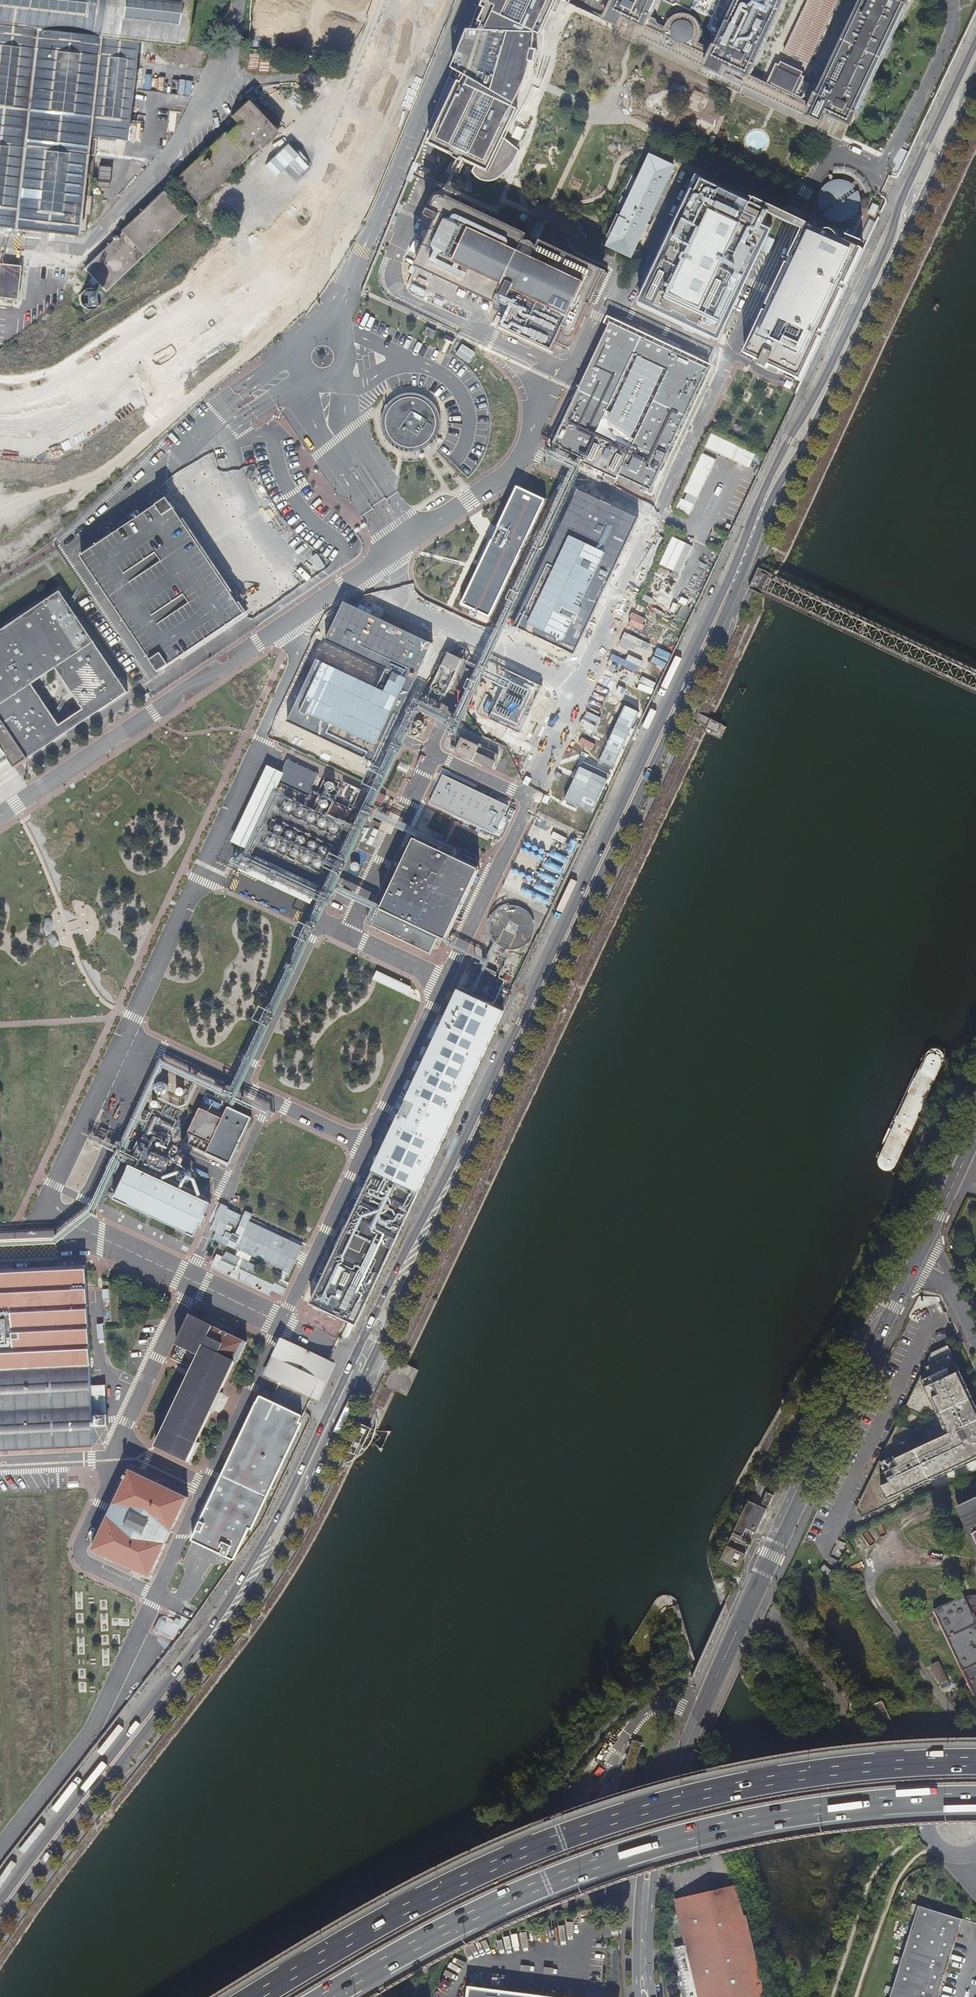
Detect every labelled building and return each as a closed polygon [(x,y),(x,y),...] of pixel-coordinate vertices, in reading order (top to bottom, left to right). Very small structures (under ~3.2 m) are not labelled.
[(35,233),(72,237),(83,139),(121,142),(131,42),(178,48),(184,0),(0,0),(0,229),(35,233)] [(425,140),(429,142),(459,156),(452,169),(460,173),(466,160),(480,167),(478,172),(481,175),(484,177),(489,179),(493,179),(498,179),(502,178),(507,174),(511,171),(514,167),(518,162),(521,155),(523,149),(509,131),(515,124),(519,116),(524,105),(528,97),(531,89),(534,81),(536,72),(538,63),(539,54),(540,44),(541,36),(558,0),(482,0),(469,32),(425,140)] [(605,21),(615,26),(618,27),(616,33),(842,139),(849,125),(851,126),(911,0),(861,0),(819,89),(804,81),(805,77),(802,76),(803,72),(799,71),(796,70),(792,68),(788,66),(784,64),(781,62),(779,65),(776,64),(767,83),(751,76),(787,0),(737,0),(712,53),(698,46),(701,39),(702,35),(702,32),(702,28),(700,25),(699,22),(696,19),(693,17),(689,15),(686,14),(682,14),(678,15),(675,16),(671,19),(668,22),(665,25),(663,30),(649,23),(660,0),(616,0),(605,21)] [(809,63),(839,0),(809,0),(785,52),(809,63)] [(179,179),(201,202),(277,131),(250,102),(233,119),(238,124),(179,179)] [(753,134),(752,149),(765,150),(765,135),(753,134)] [(673,165),(650,154),(622,214),(618,213),(608,235),(636,247),(673,165)] [(859,199),(849,184),(848,184),(847,183),(843,182),(838,182),(838,183),(836,183),(834,183),(833,184),(832,184),(829,186),(827,188),(825,190),(823,192),(822,196),(821,198),(821,202),(821,204),(822,206),(823,209),(823,210),(826,208),(828,212),(826,214),(827,214),(829,216),(830,217),(831,218),(836,220),(837,220),(843,220),(845,220),(847,219),(848,218),(849,218),(852,216),(855,213),(857,210),(855,209),(857,204),(859,205),(859,204),(859,199)] [(698,190),(645,302),(701,331),(703,324),(721,332),(766,236),(762,234),(771,213),(770,212),(770,213),(729,193),(721,210),(716,208),(722,194),(703,185),(701,191),(698,190)] [(87,268),(108,290),(187,215),(165,192),(123,231),(124,233),(87,268)] [(422,256),(417,267),(498,303),(499,301),(512,307),(503,327),(556,351),(566,329),(568,330),(568,332),(569,334),(569,335),(571,337),(573,338),(575,337),(577,337),(579,335),(593,304),(590,303),(596,291),(600,293),(609,271),(560,249),(565,238),(557,229),(545,223),(544,227),(538,239),(531,236),(537,223),(538,220),(530,216),(525,229),(528,231),(527,234),(448,199),(447,201),(444,200),(442,199),(440,200),(438,200),(437,202),(432,212),(430,212),(427,218),(432,220),(438,223),(422,256)] [(744,357),(785,377),(853,237),(812,217),(744,357)] [(416,253),(422,256),(438,223),(432,220),(416,253)] [(531,236),(538,239),(544,227),(537,223),(531,236)] [(0,277),(0,296),(20,298),(24,265),(2,263),(0,277)] [(92,291),(89,290),(87,291),(84,292),(83,293),(81,296),(81,298),(81,300),(82,303),(84,304),(86,306),(88,306),(91,306),(93,305),(95,303),(96,301),(97,299),(96,296),(95,294),(94,292),(92,291)] [(612,322),(556,443),(653,487),(709,368),(612,322)] [(387,407),(383,416),(383,425),(386,434),(391,441),(399,447),(408,449),(417,449),(420,448),(426,446),(433,440),(436,436),(438,432),(440,422),(439,413),(435,404),(428,397),(419,393),(409,392),(400,395),(392,400),(387,407)] [(708,448),(753,464),(757,451),(712,435),(708,448)] [(692,513),(716,457),(704,452),(680,508),(692,513)] [(544,500),(516,487),(461,602),(489,615),(544,500)] [(637,517),(577,489),(512,626),(573,653),(637,517)] [(662,563),(681,572),(694,544),(674,535),(662,563)] [(6,759),(12,768),(125,693),(58,592),(0,630),(0,763),(6,759)] [(450,696),(467,661),(449,653),(432,688),(450,696)] [(722,723),(709,717),(697,711),(695,715),(709,722),(708,726),(718,731),(722,723)] [(445,748),(456,750),(458,735),(447,734),(445,748)] [(499,756),(463,739),(457,752),(473,759),(471,763),(477,765),(481,755),(496,762),(499,756)] [(284,774),(267,766),(262,778),(231,842),(247,850),(284,774)] [(579,767),(563,801),(591,813),(607,779),(579,767)] [(442,771),(428,803),(499,834),(514,803),(442,771)] [(333,783),(331,782),(330,782),(328,782),(327,783),(325,784),(325,786),(325,787),(325,789),(326,790),(327,791),(329,792),(331,792),(332,791),(333,790),(334,789),(335,787),(334,786),(334,784),(333,783)] [(328,800),(327,799),(325,799),(323,799),(322,800),(321,801),(320,802),(320,804),(320,806),(321,807),(323,808),(324,809),(326,809),(327,808),(329,807),(329,806),(330,804),(330,802),(329,801),(328,800)] [(292,803),(291,802),(290,802),(288,802),(286,803),(285,804),(284,806),(284,807),(285,809),(286,810),(287,811),(289,812),(290,812),(292,811),(293,810),(294,809),(294,807),(294,806),(294,804),(292,803)] [(342,807),(341,806),(339,806),(338,806),(336,807),(335,808),(334,809),(334,811),(335,813),(336,814),(337,815),(339,816),(340,815),(342,815),(343,814),(344,812),(344,811),(344,809),(344,808),(342,807)] [(303,808),(302,807),(300,807),(299,807),(297,808),(296,809),(295,811),(295,812),(296,814),(297,815),(298,816),(300,817),(301,817),(303,816),(304,815),(305,814),(305,812),(305,811),(304,809),(303,808)] [(316,814),(314,813),(313,812),(311,813),(309,813),(308,815),(308,816),(307,818),(308,820),(309,821),(310,822),(312,822),(314,822),(315,822),(316,821),(317,819),(317,818),(317,816),(317,815),(316,814)] [(326,819),(325,818),(323,818),(322,818),(320,819),(319,820),(318,822),(318,823),(319,825),(320,826),(321,827),(323,828),(324,828),(326,827),(327,826),(328,825),(328,823),(328,822),(327,820),(326,819)] [(338,824),(336,823),(335,823),(333,823),(332,824),(330,825),(330,827),(330,828),(330,830),(331,831),(332,832),(334,833),(336,833),(337,832),(338,831),(339,830),(340,828),(340,827),(339,825),(338,824)] [(282,826),(280,825),(279,825),(277,825),(276,826),(274,827),(274,829),(274,830),(274,832),(275,833),(276,834),(278,835),(280,835),(281,834),(282,833),(283,832),(284,830),(283,829),(283,827),(282,826)] [(293,831),(292,830),(290,830),(288,830),(287,831),(286,832),(285,834),(285,835),(285,837),(286,838),(288,839),(289,840),(291,840),(292,839),(294,838),(294,837),(295,835),(295,834),(294,832),(293,831)] [(304,835),(303,835),(301,834),(300,835),(298,835),(297,837),(296,838),(296,840),(297,841),(298,843),(299,844),(301,844),(302,844),(304,844),(305,843),(306,841),(306,840),(306,838),(305,837),(304,835)] [(275,839),(274,838),(272,838),(271,838),(269,838),(268,840),(267,841),(267,843),(268,845),(269,846),(270,847),(272,847),(273,847),(275,847),(276,846),(277,844),(277,843),(277,841),(276,840),(275,839)] [(379,909),(445,940),(478,870),(412,839),(379,909)] [(317,842),(315,841),(314,840),(312,841),(311,841),(309,843),(309,844),(309,846),(309,848),(310,849),(311,850),(313,850),(315,850),(316,850),(317,849),(318,847),(319,846),(318,844),(318,843),(317,842)] [(287,844),(286,843),(284,843),(282,843),(281,844),(280,845),(279,847),(279,848),(279,850),(280,851),(282,852),(283,853),(285,853),(286,852),(288,851),(289,850),(289,848),(289,847),(288,845),(287,844)] [(327,846),(326,845),(324,845),(322,845),(321,846),(320,847),(319,849),(319,850),(319,852),(320,853),(322,854),(323,855),(325,855),(326,854),(328,853),(329,852),(329,850),(329,849),(328,847),(327,846)] [(298,849),(297,848),(295,848),(293,848),(292,849),(291,850),(290,851),(290,853),(290,855),(291,856),(293,857),(294,858),(296,858),(297,857),(299,856),(299,855),(300,853),(300,851),(299,850),(298,849)] [(310,854),(309,853),(307,853),(305,853),(304,854),(303,855),(302,857),(302,859),(302,860),(303,862),(305,863),(306,863),(308,863),(309,862),(311,861),(312,860),(312,858),(312,857),(311,855),(310,854)] [(321,860),(319,859),(318,859),(316,859),(315,860),(314,861),(313,862),(313,864),(313,866),(314,867),(315,868),(317,869),(319,868),(320,868),(321,867),(322,865),(323,864),(323,862),(322,861),(321,860)] [(533,936),(534,930),(533,922),(530,916),(526,911),(520,907),(513,906),(506,907),(499,909),(494,914),(490,920),(489,927),(490,934),(492,941),(497,946),(503,949),(510,951),(517,950),(524,947),(529,943),(533,936)] [(371,925),(428,952),(435,938),(378,911),(371,925)] [(403,991),(407,983),(379,970),(375,977),(403,991)] [(494,1001),(481,995),(478,1001),(454,989),(308,1304),(354,1324),(383,1262),(503,1011),(492,1006),(494,1001)] [(210,1203),(129,1165),(114,1199),(141,1212),(152,1217),(176,1228),(188,1233),(194,1237),(200,1224),(202,1225),(206,1216),(204,1216),(210,1203)] [(284,1296),(304,1242),(247,1220),(249,1214),(221,1203),(211,1229),(216,1231),(212,1242),(221,1246),(213,1269),(284,1296)] [(95,1445),(94,1424),(109,1424),(109,1414),(93,1414),(85,1265),(0,1269),(0,1450),(95,1445)] [(193,1367),(156,1446),(191,1462),(200,1442),(198,1441),(212,1410),(214,1411),(223,1392),(221,1391),(236,1360),(238,1361),(247,1342),(191,1315),(171,1357),(193,1367)] [(291,1345),(276,1377),(310,1393),(325,1362),(291,1345)] [(931,1353),(905,1408),(921,1415),(924,1408),(937,1414),(945,1431),(920,1444),(910,1439),(913,1431),(897,1424),(857,1508),(862,1518),(898,1500),(897,1497),(927,1483),(925,1481),(936,1476),(937,1478),(975,1460),(975,1405),(975,1404),(973,1406),(971,1402),(970,1399),(972,1397),(948,1345),(931,1353)] [(261,1395),(193,1538),(194,1540),(233,1559),(236,1557),(303,1417),(301,1414),(261,1395)] [(131,1470),(93,1549),(151,1577),(189,1498),(131,1470)] [(768,1491),(763,1504),(769,1507),(775,1493),(768,1491)] [(755,1541),(770,1509),(747,1499),(733,1530),(755,1541)] [(960,1507),(975,1542),(975,1499),(960,1507)] [(837,1570),(827,1563),(823,1569),(832,1576),(837,1570)] [(975,1685),(975,1617),(965,1593),(935,1608),(970,1684),(975,1685)] [(175,1634),(180,1624),(162,1616),(158,1627),(175,1634)] [(936,1670),(940,1680),(945,1681),(950,1678),(944,1667),(936,1670)] [(763,1986),(746,1915),(743,1915),(735,1884),(673,1899),(697,1996),(766,1996),(763,1986)] [(890,1996),(938,1996),(962,1919),(920,1905),(890,1996)] [(470,1984),(469,1996),(576,1996),(470,1984)]
